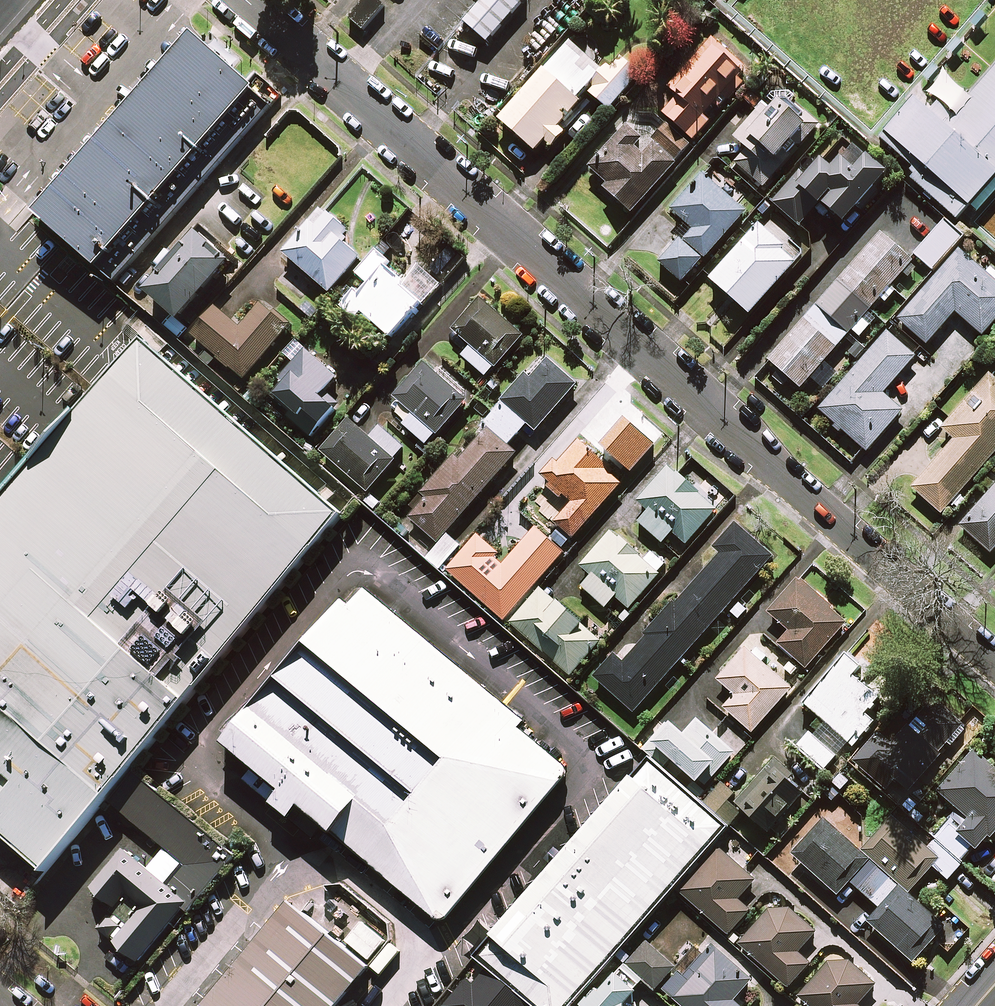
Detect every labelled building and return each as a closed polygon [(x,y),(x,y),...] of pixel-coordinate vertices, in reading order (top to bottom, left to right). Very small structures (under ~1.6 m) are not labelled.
[(375,0),(367,0),(350,20),(364,31),(384,7),(375,0)] [(525,0),(485,0),(465,23),(488,43),(525,0)] [(258,89),(197,36),(38,215),(100,269),(258,89)] [(745,68),(712,40),(670,89),(679,96),(664,114),(694,140),(710,122),(704,117),(745,68)] [(602,73),(569,44),(546,71),(543,69),(499,119),(536,152),(545,142),(552,148),(565,133),(559,127),(581,102),(578,100),(592,83),(595,85),(588,93),(608,111),(640,75),(621,58),(611,70),(608,66),(602,73)] [(994,171),(994,64),(955,108),(922,79),(887,117),(973,195),(994,171)] [(819,126),(777,89),(734,138),(748,150),(736,163),(764,188),(819,126)] [(664,130),(657,124),(631,121),(588,167),(608,185),(605,189),(632,213),(691,149),(667,126),(664,130)] [(843,161),(855,172),(866,159),(854,149),(843,161)] [(843,161),(841,159),(832,169),(822,160),(807,178),(800,172),(772,204),(800,229),(830,194),(833,196),(823,207),(843,225),(887,175),(867,158),(866,159),(855,172),(843,161)] [(703,260),(704,261),(746,213),(702,175),(670,211),(693,231),(683,242),(703,260)] [(351,235),(323,210),(284,254),(330,294),(361,258),(344,244),(351,235)] [(962,239),(945,223),(916,255),(933,271),(962,239)] [(786,248),(759,225),(709,281),(750,317),(796,264),(782,252),(786,248)] [(901,275),(908,281),(919,268),(880,234),(817,306),(769,360),(801,389),(810,379),(815,383),(828,368),(823,364),(848,335),(853,330),(861,337),(870,327),(862,320),(901,275)] [(231,263),(200,235),(149,293),(180,320),(231,263)] [(682,284),(703,260),(683,242),(680,240),(658,264),(682,284)] [(444,282),(406,247),(390,264),(377,251),(356,273),(367,283),(343,308),(354,318),(361,311),(390,339),(444,282)] [(994,322),(994,273),(991,269),(986,274),(960,251),(899,321),(927,345),(955,312),(983,336),(994,322)] [(524,337),(480,299),(453,330),(471,346),(462,356),(488,378),(524,337)] [(289,327),(261,304),(240,328),(217,308),(193,336),(244,380),(289,327)] [(918,355),(889,330),(820,411),(867,452),(902,411),(883,395),(918,355)] [(2,640),(0,643),(0,831),(46,871),(344,515),(146,342),(129,361),(69,428),(9,497),(0,507),(0,639),(2,640)] [(337,377),(305,350),(269,392),(295,414),(290,419),(311,438),(339,405),(324,392),(337,377)] [(577,386),(545,358),(457,459),(455,457),(423,493),(426,496),(407,517),(438,544),(517,454),(508,447),(527,424),(536,432),(577,386)] [(467,402),(425,364),(394,397),(414,415),(404,425),(427,446),(467,402)] [(990,374),(942,430),(954,440),(912,488),(942,514),(994,453),(994,379),(990,374)] [(371,439),(349,420),(321,451),(368,493),(406,450),(381,428),(371,439)] [(543,472),(548,476),(543,482),(571,506),(556,524),(573,539),(624,482),(578,442),(559,464),(554,460),(543,472)] [(717,510),(669,468),(639,502),(649,512),(640,523),(662,543),(672,532),(686,544),(717,510)] [(503,499),(517,513),(538,491),(523,478),(503,499)] [(961,526),(991,553),(994,549),(994,487),(961,526)] [(773,557),(736,523),(715,547),(721,553),(622,663),(614,656),(594,677),(634,713),(773,557)] [(499,553),(478,534),(446,570),(504,621),(565,552),(536,527),(503,564),(495,558),(499,553)] [(645,559),(611,532),(582,567),(593,576),(583,588),(606,608),(615,597),(631,610),(667,565),(651,552),(645,559)] [(800,581),(797,579),(767,612),(789,631),(778,643),(806,668),(847,623),(831,609),(833,607),(802,579),(800,581)] [(525,722),(365,589),(351,606),(343,600),(224,742),(283,791),(272,804),(315,839),(319,833),(325,826),(436,919),(442,921),(448,918),(565,778),(568,771),(564,765),(519,728),(525,722)] [(601,641),(541,589),(511,624),(571,676),(601,641)] [(792,690),(746,648),(717,680),(734,695),(723,707),(752,734),(792,690)] [(861,667),(848,656),(805,705),(853,747),(875,723),(865,714),(879,699),(853,676),(861,667)] [(949,746),(909,711),(885,738),(879,733),(853,761),(886,790),(896,780),(909,791),(949,746)] [(672,760),(673,761),(698,783),(700,780),(706,785),(736,752),(698,718),(685,733),(672,722),(669,725),(667,723),(643,749),(664,768),(672,760)] [(836,757),(811,732),(797,747),(822,771),(836,757)] [(959,810),(947,823),(977,851),(994,831),(994,769),(975,751),(938,791),(959,810)] [(650,757),(476,956),(533,1005),(571,1005),(729,826),(650,757)] [(820,796),(778,757),(736,803),(778,842),(820,796)] [(839,773),(821,792),(832,802),(850,783),(839,773)] [(231,856),(135,774),(110,801),(185,861),(162,885),(188,907),(231,856)] [(843,899),(855,885),(877,905),(865,919),(916,964),(947,930),(907,895),(933,866),(948,880),(974,850),(947,826),(927,849),(893,818),(861,853),(824,820),(793,855),(843,899)] [(755,881),(719,850),(681,894),(729,936),(750,911),(738,900),(755,881)] [(162,885),(123,851),(93,887),(118,908),(130,895),(143,906),(111,943),(141,968),(188,907),(162,885)] [(816,933),(779,899),(739,943),(788,987),(810,964),(798,952),(816,933)] [(291,902),(204,1005),(338,1005),(370,967),(291,902)] [(385,941),(362,922),(346,941),(369,960),(385,941)] [(637,989),(644,981),(655,990),(675,968),(647,942),(601,994),(597,990),(582,1005),(637,1005),(637,989)] [(717,951),(675,1001),(682,1005),(740,1005),(734,1001),(751,981),(717,951)] [(847,960),(830,961),(798,996),(809,1005),(858,1005),(875,986),(847,960)] [(455,993),(471,1005),(532,1005),(486,968),(473,984),(466,979),(455,993)] [(455,993),(444,1005),(471,1005),(455,993)]
